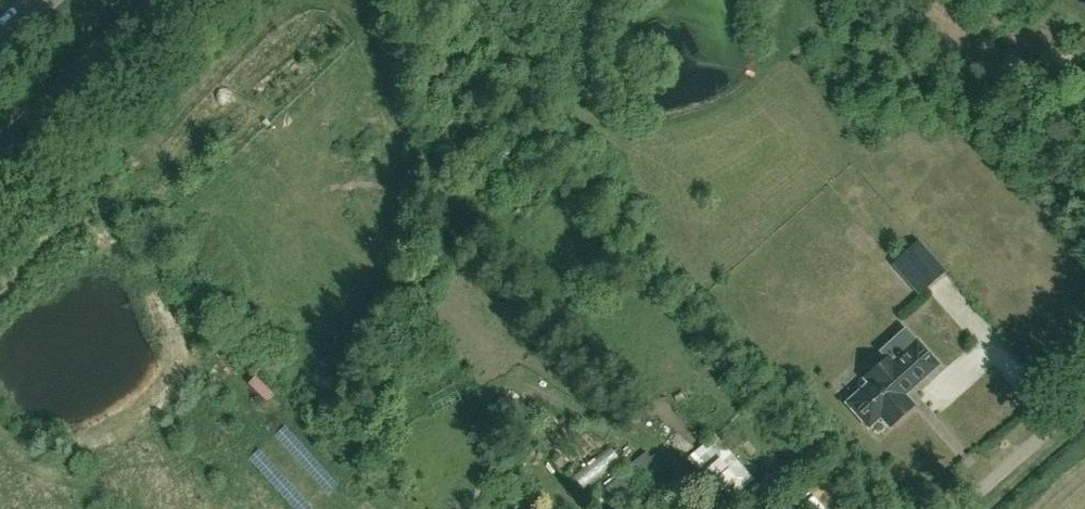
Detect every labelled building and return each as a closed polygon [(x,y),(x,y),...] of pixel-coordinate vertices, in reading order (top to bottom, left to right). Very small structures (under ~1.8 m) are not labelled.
[(918,293),(924,288),(944,270),(918,241),(892,264),(918,293)] [(937,365),(918,343),(905,329),(879,352),(886,359),(864,378),(870,384),(848,404),(868,426),(880,416),(890,427),(913,407),(903,395),(937,365)] [(721,441),(693,465),(726,503),(753,479),(721,441)] [(658,500),(646,508),(665,508),(658,500)]
